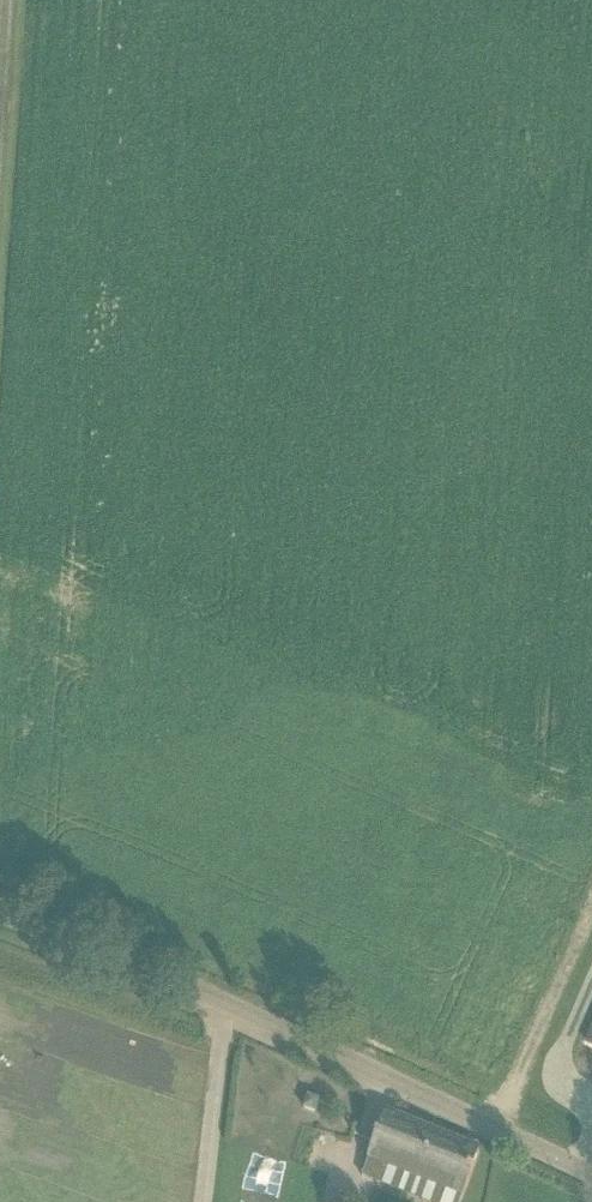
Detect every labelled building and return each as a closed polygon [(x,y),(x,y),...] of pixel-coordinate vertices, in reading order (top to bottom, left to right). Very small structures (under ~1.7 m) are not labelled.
[(288,1201),(322,1201),(335,1137),(313,1133),(322,1086),(267,1075),(243,1193),(288,1201)] [(470,1174),(478,1152),(385,1114),(361,1175),(428,1201),(458,1201),(470,1174)]
